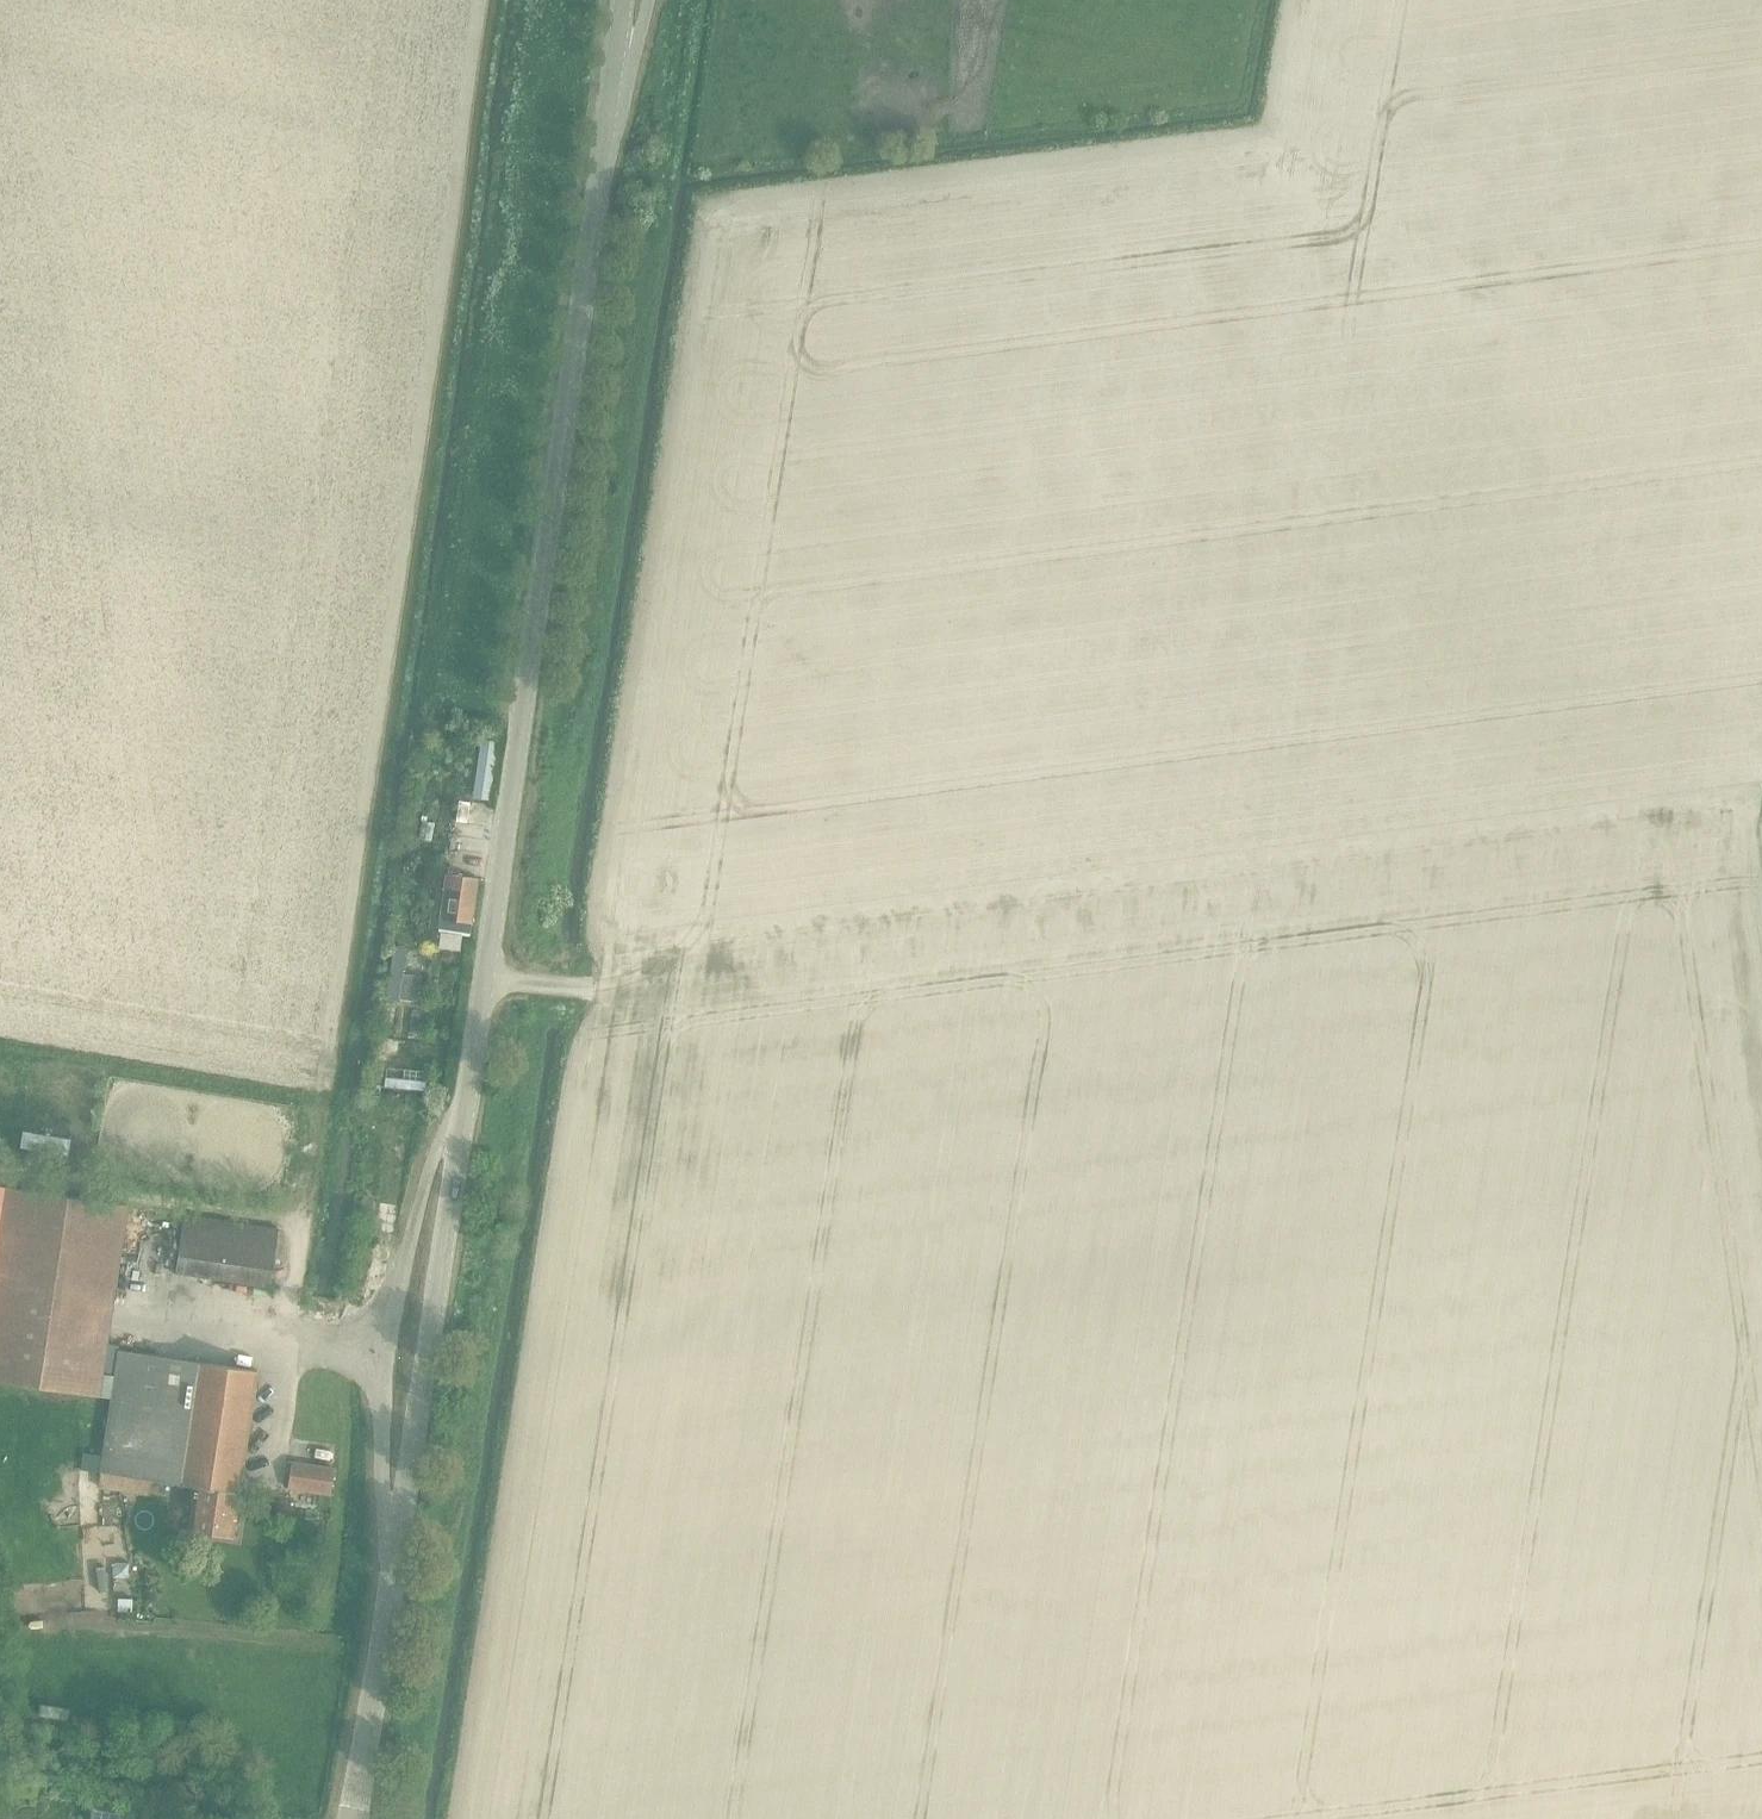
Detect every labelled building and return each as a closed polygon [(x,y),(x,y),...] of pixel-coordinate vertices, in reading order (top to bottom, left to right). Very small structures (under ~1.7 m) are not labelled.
[(478,752),(476,768),(493,770),(497,741),(480,739),(478,752)] [(459,802),(456,821),(466,823),(469,804),(459,802)] [(439,917),(437,930),(470,935),(479,878),(446,873),(439,917)] [(394,948),(385,999),(397,1001),(406,950),(394,948)] [(441,1063),(404,1061),(404,1081),(441,1082),(441,1063)] [(24,1131),(20,1148),(69,1158),(73,1141),(24,1131)] [(97,1396),(111,1398),(100,1472),(194,1486),(188,1530),(227,1536),(231,1512),(235,1513),(239,1510),(241,1498),(237,1495),(233,1495),(252,1370),(118,1350),(114,1376),(100,1374),(125,1205),(6,1187),(0,1187),(0,1381),(97,1396)] [(175,1272),(268,1286),(276,1230),(183,1216),(175,1272)] [(148,1287),(154,1220),(140,1218),(134,1286),(148,1287)] [(100,1472),(103,1456),(83,1453),(81,1470),(100,1472)] [(288,1489),(331,1495),(335,1468),(292,1461),(288,1489)] [(90,1565),(93,1594),(116,1592),(115,1578),(104,1579),(102,1564),(90,1565)] [(143,1599),(142,1582),(125,1583),(126,1600),(143,1599)] [(172,1805),(154,1802),(153,1809),(121,1804),(122,1793),(95,1788),(90,1818),(169,1818),(172,1805)]
